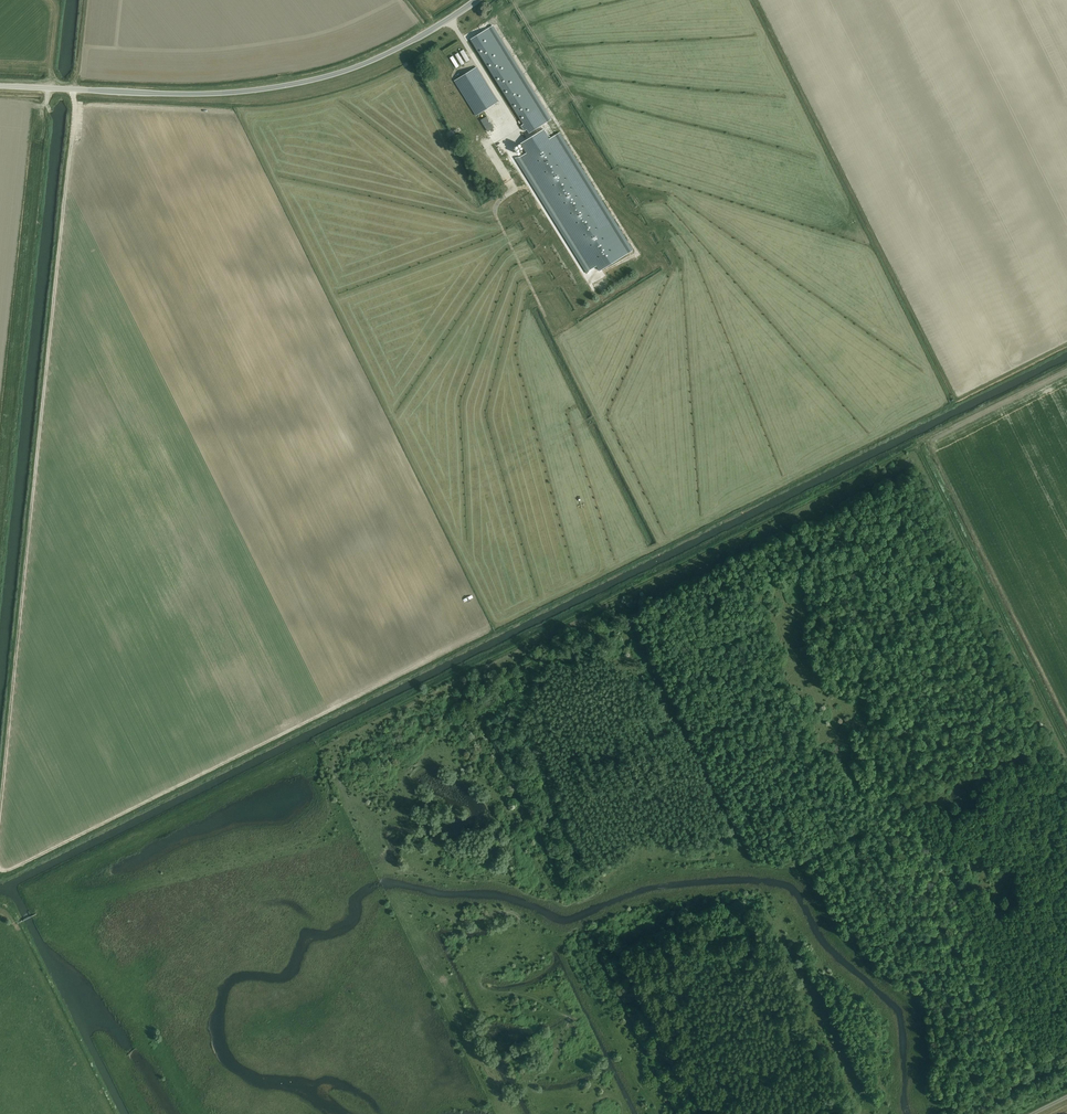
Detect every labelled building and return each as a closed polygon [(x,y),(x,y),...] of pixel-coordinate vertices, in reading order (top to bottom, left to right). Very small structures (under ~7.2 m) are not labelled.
[(488,28),(471,39),(529,133),(547,122),(488,28)] [(455,81),(476,115),(498,101),(477,67),(455,81)] [(487,116),(482,119),(488,131),(494,127),(487,116)] [(475,128),(481,139),(486,136),(481,128),(478,130),(477,127),(475,128)] [(600,270),(622,256),(619,252),(625,248),(555,135),(549,139),(543,129),(520,143),(526,153),(521,156),(591,269),(597,266),(600,270)] [(522,138),(513,134),(510,141),(519,145),(522,138)]
